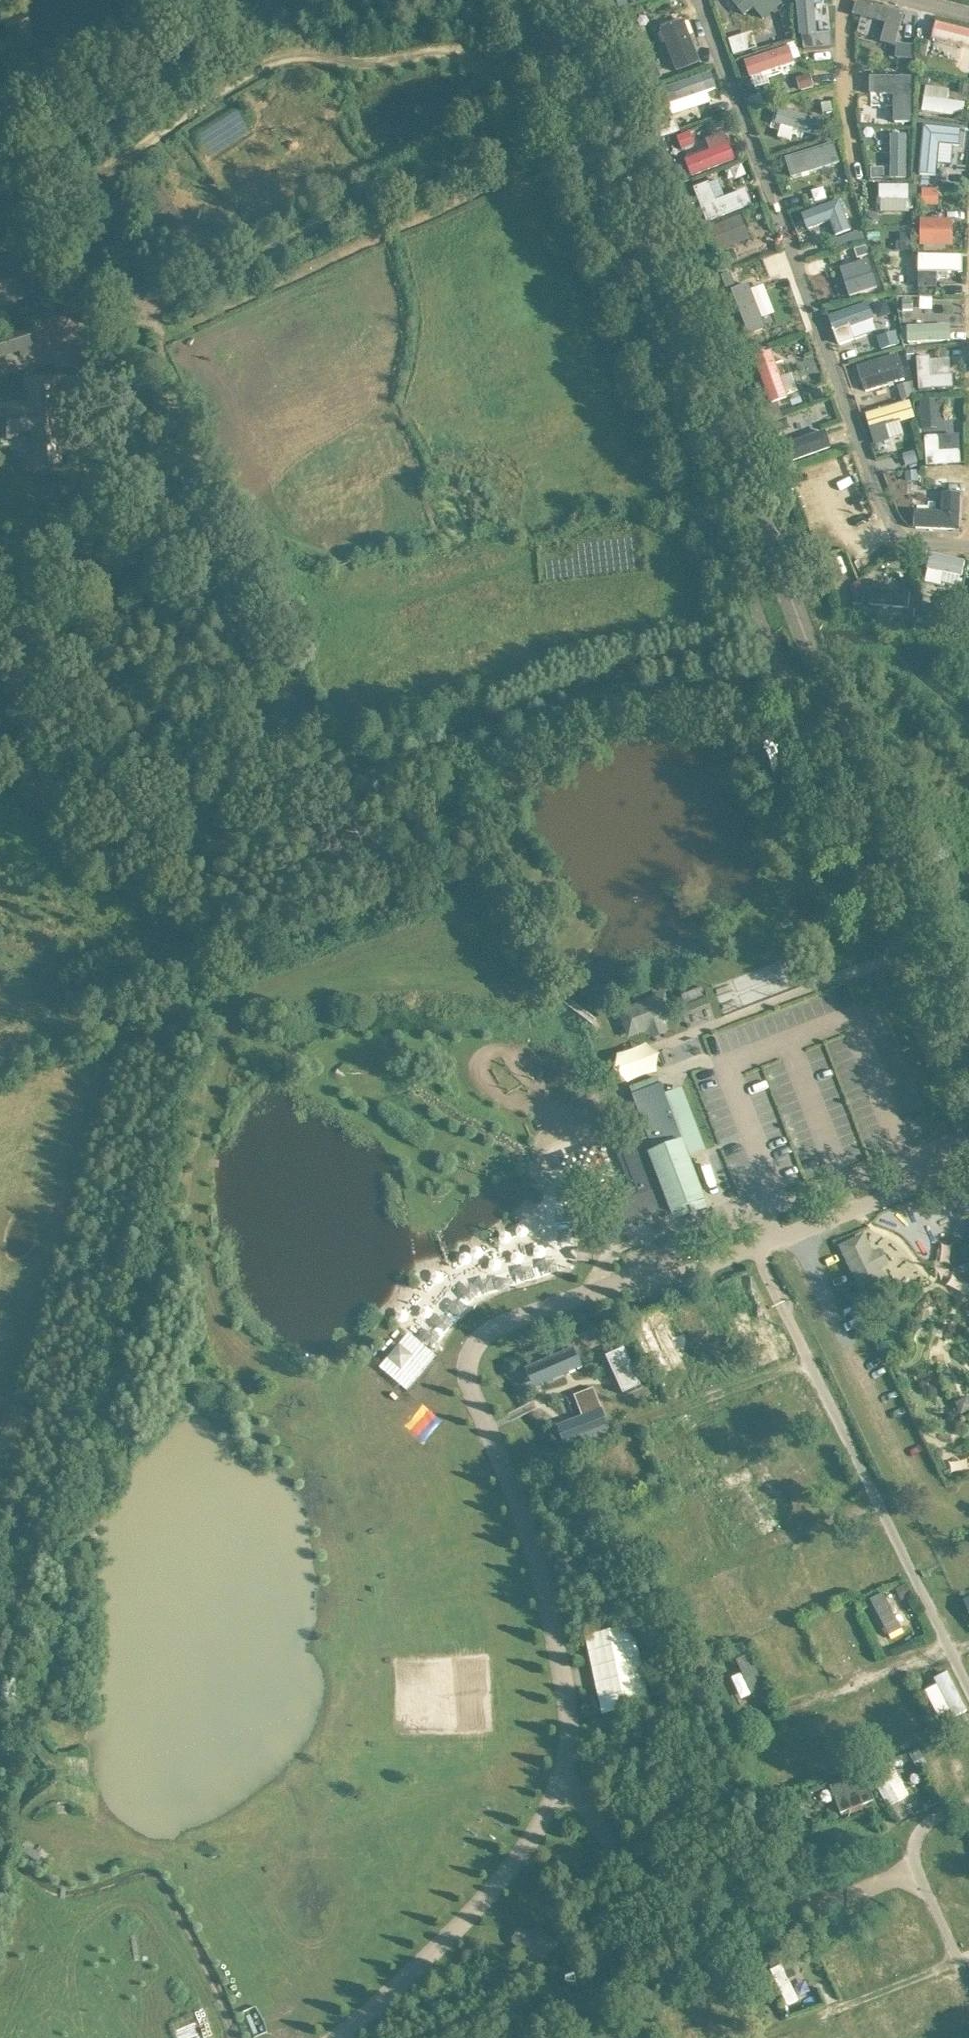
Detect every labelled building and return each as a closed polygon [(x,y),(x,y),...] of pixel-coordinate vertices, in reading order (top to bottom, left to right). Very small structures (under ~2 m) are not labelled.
[(732,1),(744,16),(754,9),(763,20),(783,4),(780,0),(733,0),(732,1)] [(806,24),(821,21),(817,0),(801,0),(806,24)] [(880,56),(894,57),(895,16),(869,15),(868,47),(880,47),(880,56)] [(684,20),(662,28),(678,69),(700,60),(684,20)] [(933,38),(968,47),(968,30),(937,23),(933,38)] [(739,36),(729,39),(734,55),(744,51),(739,36)] [(802,39),(803,52),(817,51),(816,38),(802,39)] [(899,44),(898,57),(913,57),(914,45),(899,44)] [(744,65),(751,86),(797,70),(790,50),(744,65)] [(914,68),(927,69),(928,57),(916,56),(914,68)] [(662,77),(657,63),(647,66),(653,80),(662,77)] [(915,73),(915,116),(968,123),(968,82),(918,73),(915,73)] [(811,74),(797,77),(800,90),(801,90),(814,87),(811,74)] [(661,89),(667,105),(709,91),(704,75),(661,89)] [(912,77),(870,76),(870,95),(894,95),(894,123),(912,123),(912,77)] [(831,102),(821,104),(823,114),(833,112),(831,102)] [(825,124),(776,110),(771,128),(820,141),(825,124)] [(676,120),(657,126),(661,138),(680,131),(676,120)] [(203,139),(214,150),(227,137),(216,126),(203,139)] [(924,126),(919,174),(934,176),(938,143),(955,145),(957,130),(924,126)] [(897,129),(899,170),(912,169),(909,128),(897,129)] [(677,137),(682,149),(695,144),(691,132),(677,137)] [(693,180),(734,164),(724,138),(708,144),(713,156),(687,166),(693,180)] [(785,165),(790,183),(841,167),(835,148),(785,165)] [(885,167),(871,167),(871,179),(885,179),(885,167)] [(929,185),(929,177),(921,176),(921,185),(929,185)] [(709,183),(694,189),(707,223),(752,206),(748,197),(746,191),(716,202),(709,183)] [(886,213),(910,214),(910,189),(880,188),(880,203),(886,203),(886,213)] [(840,202),(804,215),(809,229),(831,221),(836,236),(850,231),(840,202)] [(740,216),(710,227),(718,251),(749,240),(740,216)] [(923,221),(923,245),(945,245),(945,221),(923,221)] [(868,255),(866,246),(854,250),(857,258),(868,255)] [(737,258),(734,250),(720,255),(724,263),(737,258)] [(963,272),(963,256),(919,255),(919,287),(937,287),(937,272),(963,272)] [(22,297),(17,258),(0,260),(0,300),(22,297)] [(849,295),(877,286),(868,260),(841,269),(849,295)] [(738,287),(731,271),(719,276),(725,292),(738,287)] [(913,299),(902,299),(902,310),(913,310),(913,299)] [(934,299),(921,299),(921,312),(935,312),(934,299)] [(874,318),(868,302),(829,316),(835,333),(839,345),(851,341),(854,339),(850,327),(874,318)] [(755,308),(741,313),(752,345),(799,329),(794,315),(761,327),(755,308)] [(0,334),(0,358),(19,353),(20,356),(43,349),(35,323),(0,334)] [(909,328),(909,344),(953,345),(953,329),(909,328)] [(896,331),(878,337),(881,349),(900,344),(896,331)] [(907,352),(909,360),(917,358),(915,350),(907,352)] [(894,355),(858,366),(862,380),(865,391),(906,379),(898,354),(894,355)] [(758,360),(772,402),(787,396),(773,355),(758,360)] [(931,357),(918,357),(920,390),(954,388),(954,375),(932,376),(931,357)] [(795,372),(784,376),(790,392),(800,389),(795,372)] [(59,402),(58,378),(25,378),(25,391),(29,391),(29,403),(5,403),(5,407),(5,412),(5,417),(5,430),(5,437),(16,436),(15,431),(31,431),(32,456),(26,456),(26,466),(33,466),(50,465),(50,466),(57,466),(57,448),(63,448),(63,446),(63,426),(63,424),(59,424),(59,410),(56,408),(56,403),(59,402)] [(909,382),(898,386),(903,399),(913,396),(909,382)] [(789,415),(800,436),(837,418),(827,397),(789,415)] [(801,397),(791,401),(793,406),(803,403),(801,397)] [(782,414),(778,402),(767,406),(772,418),(782,414)] [(865,420),(870,438),(917,425),(911,406),(865,420)] [(921,413),(922,429),(938,428),(937,412),(921,413)] [(790,429),(786,418),(776,422),(779,432),(790,429)] [(788,445),(793,460),(831,446),(825,431),(788,445)] [(925,436),(927,466),(961,464),(959,434),(925,436)] [(914,451),(904,455),(907,465),(918,462),(914,451)] [(919,471),(905,471),(906,482),(919,482),(919,471)] [(942,513),(915,511),(914,529),(959,531),(961,494),(943,494),(942,513)] [(930,553),(927,568),(944,572),(941,583),(958,587),(964,561),(930,553)] [(910,593),(870,589),(869,605),(909,609),(910,593)] [(862,605),(863,592),(855,591),(854,604),(862,605)] [(963,598),(961,611),(968,612),(968,599),(963,598)] [(928,603),(916,602),(915,618),(927,619),(928,603)] [(641,992),(631,1024),(665,1034),(675,1002),(641,992)] [(705,1200),(661,1084),(632,1095),(648,1138),(621,1148),(638,1195),(604,1208),(613,1231),(670,1209),(671,1213),(705,1200)] [(884,1246),(878,1249),(868,1229),(840,1244),(863,1289),(897,1271),(884,1246)] [(964,1274),(968,1272),(968,1273),(968,1247),(961,1250),(964,1260),(960,1262),(964,1274)] [(681,1319),(695,1348),(718,1336),(703,1307),(681,1319)] [(636,1326),(656,1374),(669,1368),(659,1345),(663,1343),(660,1336),(656,1338),(648,1320),(636,1326)] [(584,1338),(548,1359),(562,1384),(599,1362),(584,1338)] [(621,1359),(610,1362),(619,1394),(631,1391),(621,1359)] [(605,1377),(571,1401),(587,1424),(621,1399),(605,1377)] [(871,1599),(890,1637),(902,1631),(883,1594),(871,1599)] [(587,1634),(602,1714),(652,1705),(637,1624),(587,1634)] [(751,1682),(761,1702),(771,1697),(745,1645),(735,1650),(740,1659),(734,1662),(746,1685),(751,1682)] [(951,1706),(955,1716),(968,1710),(948,1669),(936,1675),(939,1681),(927,1687),(939,1712),(951,1706)] [(897,1705),(908,1739),(930,1732),(920,1698),(897,1705)] [(618,1718),(596,1722),(599,1735),(620,1731),(618,1718)] [(920,1750),(910,1755),(917,1769),(926,1765),(920,1750)] [(872,1770),(891,1805),(908,1796),(889,1761),(872,1770)] [(832,1782),(842,1813),(875,1803),(865,1771),(832,1782)] [(814,1952),(804,1956),(807,1962),(816,1958),(814,1952)] [(779,1962),(777,1958),(776,1955),(768,1958),(769,1960),(771,1966),(779,1962)] [(788,2011),(799,2006),(782,1968),(771,1973),(788,2011)] [(911,2017),(916,2031),(927,2027),(922,2014),(911,2017)]
